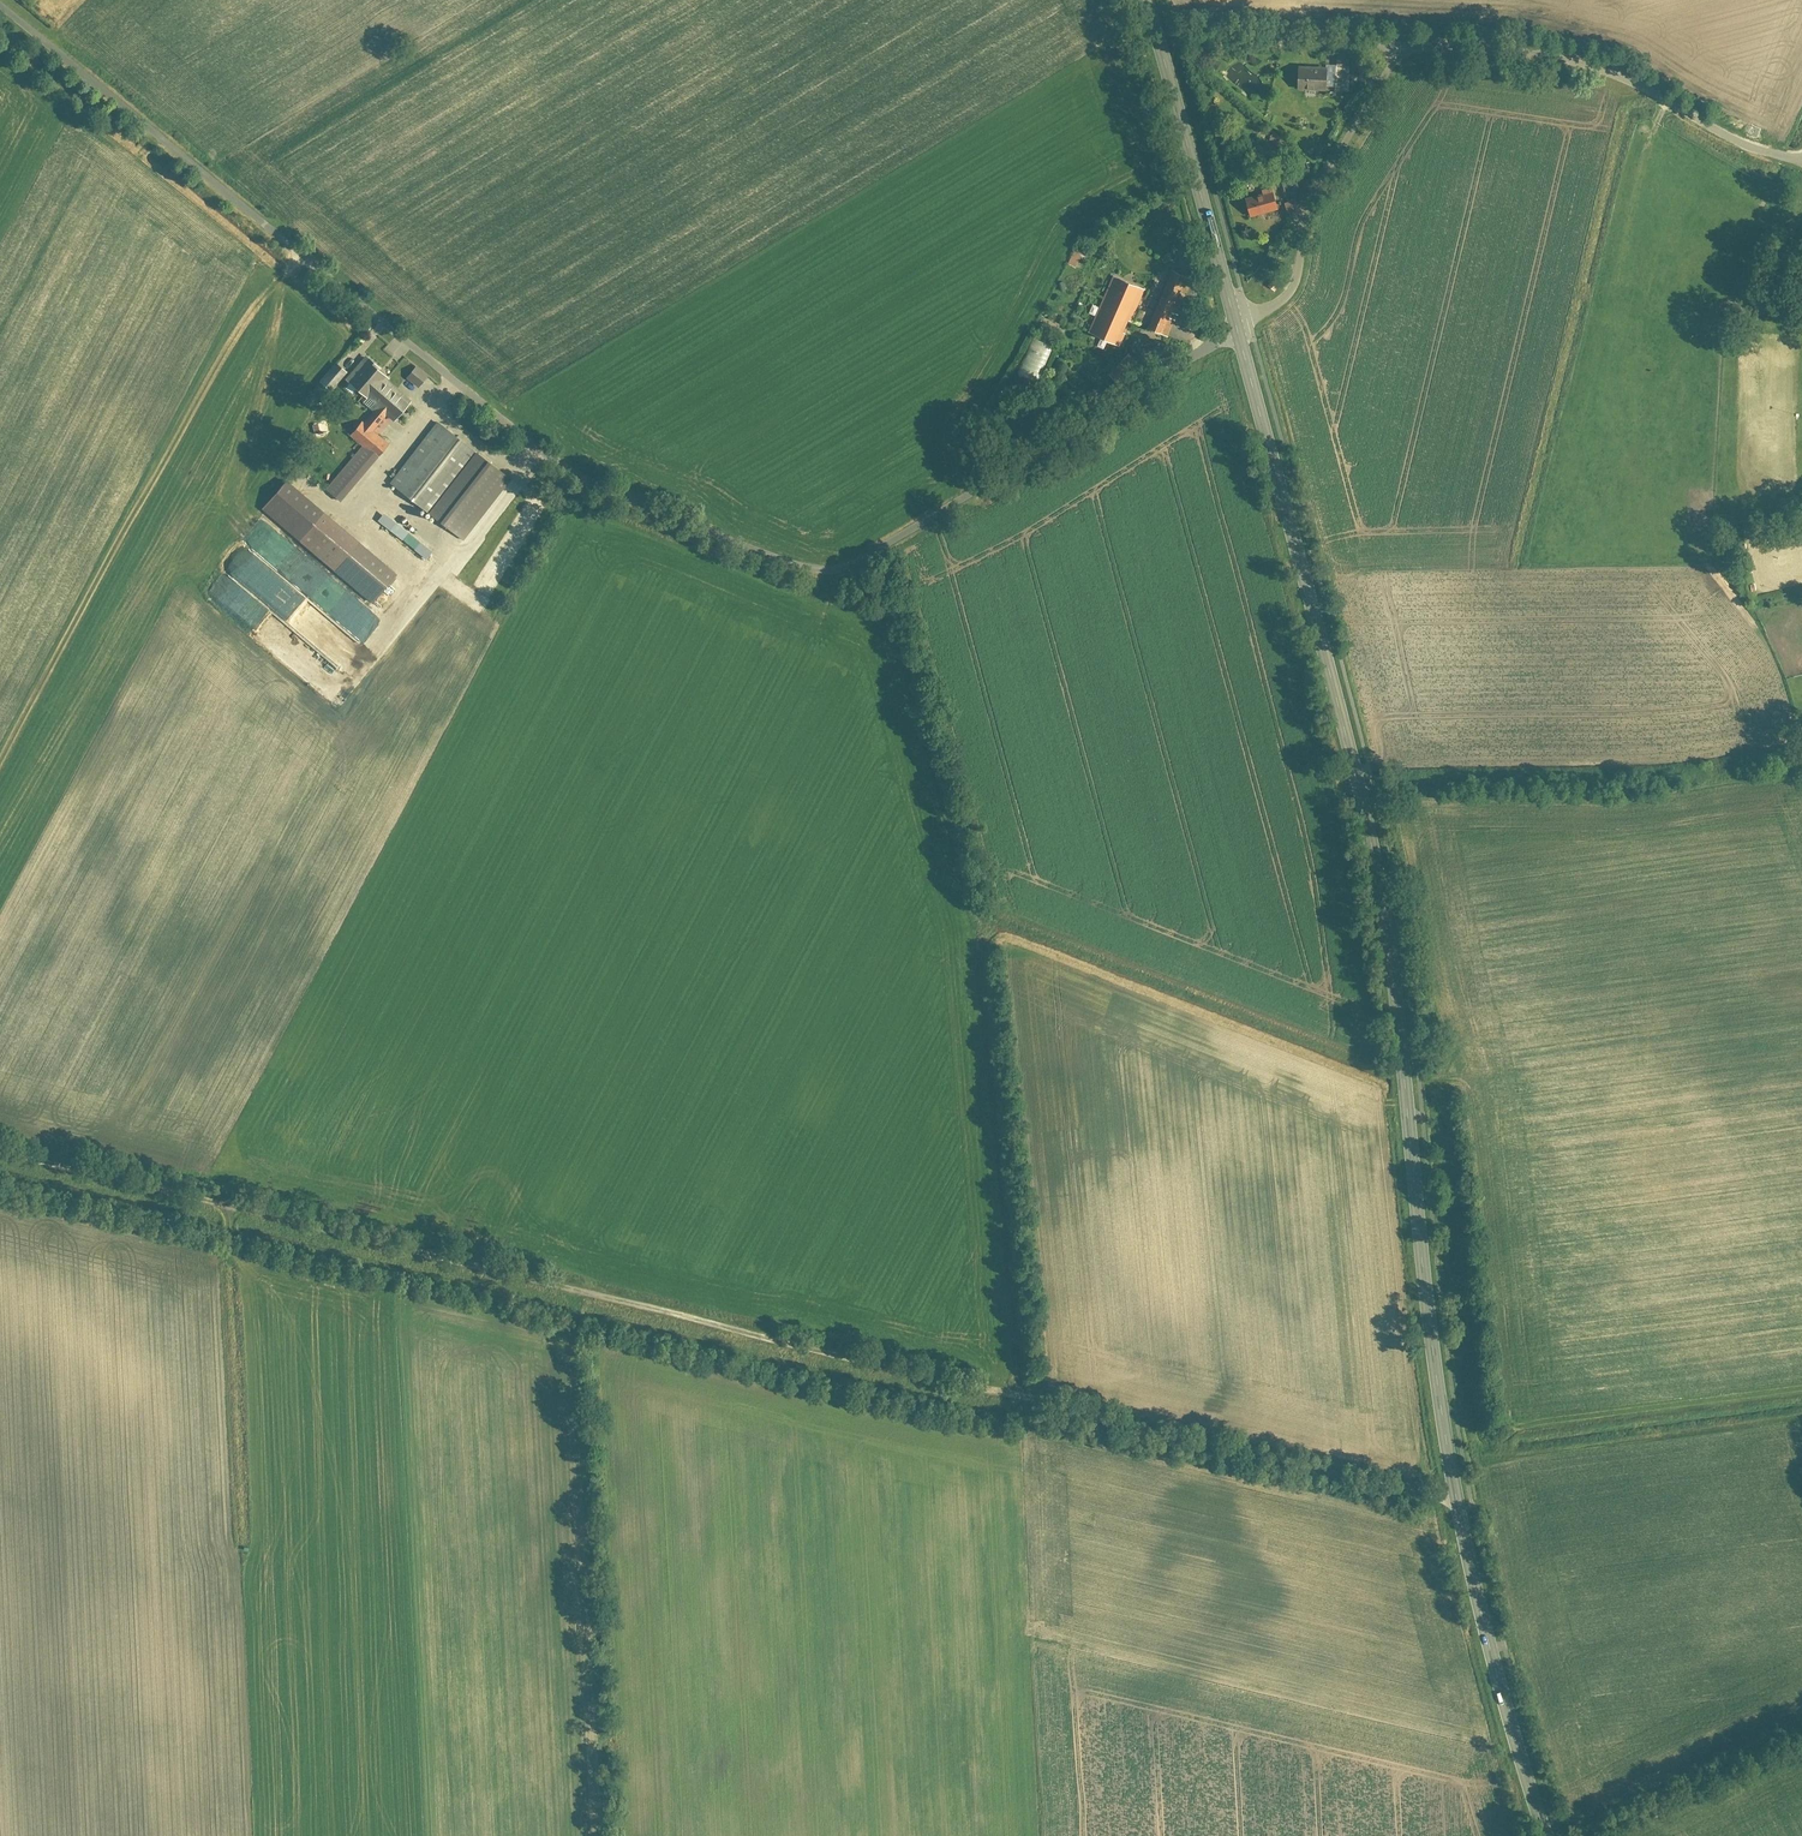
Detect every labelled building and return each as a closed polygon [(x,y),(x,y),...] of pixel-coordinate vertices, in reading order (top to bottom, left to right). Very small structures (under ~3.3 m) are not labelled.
[(1301,64),(1302,93),(1351,91),(1350,63),(1301,64)] [(1248,198),(1251,217),(1281,212),(1278,193),(1248,198)] [(1173,272),(1149,328),(1173,339),(1197,283),(1173,272)] [(1117,279),(1095,333),(1122,344),(1143,289),(1117,279)] [(1033,339),(1018,375),(1041,385),(1056,348),(1033,339)] [(377,409),(366,423),(365,422),(350,439),(378,462),(393,444),(377,430),(386,419),(402,431),(424,404),(366,356),(344,382),(377,409)] [(1127,358),(1108,378),(1118,388),(1137,367),(1127,358)] [(414,370),(408,377),(420,387),(426,380),(414,370)] [(439,425),(391,486),(463,542),(511,481),(439,425)] [(287,468),(276,489),(292,498),(303,477),(287,468)] [(297,522),(311,534),(303,543),(376,606),(400,577),(328,515),(319,525),(304,513),(297,522)]
